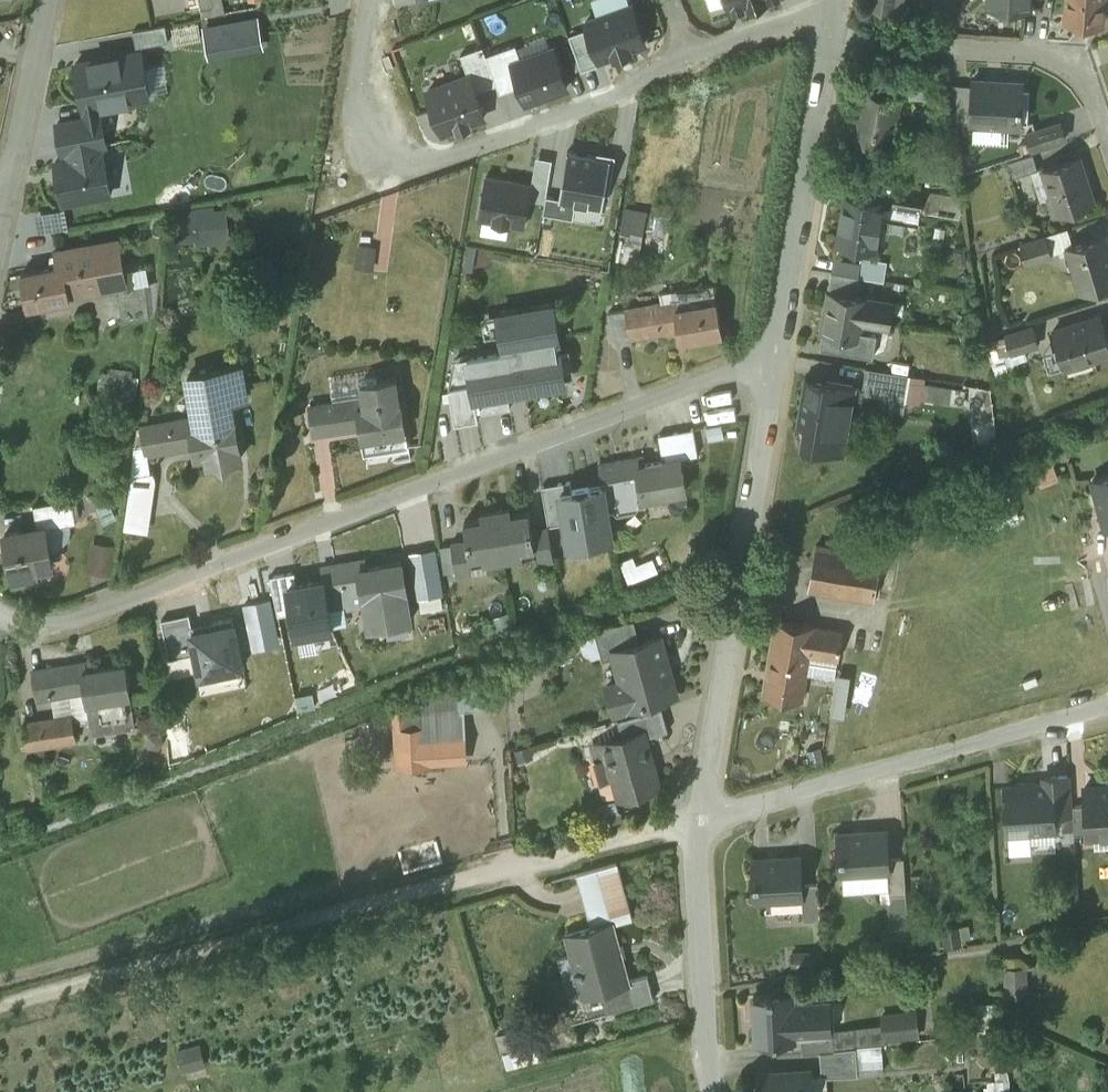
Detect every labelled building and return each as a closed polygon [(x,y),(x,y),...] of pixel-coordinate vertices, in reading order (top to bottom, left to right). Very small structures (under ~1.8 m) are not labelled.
[(187,10),(213,5),(212,0),(185,0),(187,10)] [(730,0),(733,9),(749,3),(750,6),(767,0),(730,0)] [(869,4),(901,9),(903,0),(870,0),(869,4)] [(1066,21),(1102,24),(1104,0),(1068,0),(1066,21)] [(646,41),(632,4),(586,21),(588,27),(600,58),(601,57),(615,52),(616,55),(631,49),(631,47),(646,41)] [(258,16),(203,26),(209,58),(264,48),(258,16)] [(166,24),(134,30),(137,47),(169,40),(166,24)] [(603,62),(601,57),(600,58),(588,27),(570,34),(582,69),(603,62)] [(517,46),(522,60),(551,49),(547,36),(517,46)] [(486,54),(497,83),(500,92),(521,84),(513,63),(522,60),(517,46),(516,43),(486,54)] [(470,75),(476,91),(497,83),(486,54),(483,45),(461,54),(469,75),(470,75)] [(522,60),(513,63),(521,84),(527,101),(568,86),(554,48),(551,49),(522,60)] [(141,50),(76,63),(84,108),(87,108),(88,116),(99,114),(97,106),(150,96),(149,93),(144,65),(141,50)] [(144,65),(149,93),(171,89),(165,62),(144,65)] [(469,75),(429,90),(444,131),(485,116),(476,91),(470,75),(469,75)] [(1023,82),(972,80),(970,122),(1021,124),(1023,82)] [(902,95),(861,88),(853,138),(893,145),(902,95)] [(88,116),(58,122),(63,150),(69,149),(100,144),(106,143),(101,114),(99,114),(88,116)] [(1061,121),(1027,132),(1032,148),(1066,137),(1061,121)] [(100,144),(69,149),(71,158),(56,160),(64,201),(111,192),(104,151),(101,152),(100,144)] [(104,151),(111,192),(132,189),(124,148),(104,151)] [(597,155),(568,149),(560,196),(559,198),(577,201),(603,205),(606,192),(609,193),(616,154),(598,151),(597,155)] [(1033,153),(1008,161),(1013,176),(1038,168),(1033,153)] [(1079,156),(1044,168),(1052,195),(1048,196),(1055,215),(1094,202),(1079,156)] [(532,183),(487,175),(480,216),(525,224),(532,183)] [(923,189),(896,186),(893,206),(920,210),(923,189)] [(923,189),(920,210),(961,216),(964,194),(924,188),(923,189)] [(577,201),(559,198),(560,196),(547,194),(543,211),(574,217),(577,201)] [(882,201),(845,196),(838,242),(875,247),(882,201)] [(603,205),(577,201),(574,217),(600,221),(603,205)] [(632,205),(626,231),(647,236),(653,210),(632,205)] [(225,209),(180,215),(182,228),(175,230),(176,236),(171,237),(172,243),(184,242),(183,237),(197,235),(196,227),(209,225),(212,244),(230,241),(225,209)] [(1068,229),(1047,235),(1052,251),(1068,246),(1073,245),(1068,229)] [(642,237),(628,234),(623,260),(637,263),(642,237)] [(1047,235),(1022,243),(1027,262),(1053,254),(1052,251),(1047,235)] [(1068,246),(1076,273),(1083,271),(1089,288),(1107,282),(1107,258),(1102,238),(1105,237),(1104,235),(1073,245),(1068,246)] [(121,242),(105,244),(110,272),(125,269),(121,242)] [(105,244),(55,253),(57,266),(22,273),(28,306),(72,298),(71,293),(104,287),(102,273),(110,272),(105,244)] [(834,256),(831,270),(858,275),(861,261),(834,256)] [(102,273),(104,287),(118,284),(146,279),(152,314),(156,314),(162,278),(150,280),(148,264),(125,269),(110,272),(102,273)] [(858,275),(831,270),(829,283),(856,288),(858,275)] [(146,279),(118,284),(124,319),(152,314),(146,279)] [(714,283),(660,292),(662,302),(680,300),(682,307),(717,301),(714,283)] [(865,295),(829,289),(820,346),(873,355),(876,332),(860,328),(861,318),(888,323),(888,325),(889,326),(894,301),(865,296),(865,295)] [(662,302),(637,307),(642,334),(678,328),(675,308),(682,307),(680,300),(662,302)] [(682,307),(675,308),(678,328),(680,340),(723,333),(717,301),(682,307)] [(508,347),(508,352),(468,358),(475,399),(476,398),(509,393),(517,392),(516,390),(522,389),(523,391),(566,383),(565,377),(560,351),(558,351),(556,339),(560,339),(554,305),(498,314),(502,334),(504,348),(508,347)] [(502,334),(498,314),(487,316),(491,336),(502,334)] [(1053,329),(1064,367),(1107,353),(1107,338),(1101,314),(1053,329)] [(1033,327),(1006,335),(1011,352),(1039,343),(1033,327)] [(1011,352),(1006,335),(987,340),(995,367),(1014,362),(1011,352)] [(569,350),(560,351),(565,377),(573,376),(569,350)] [(479,419),(478,413),(476,398),(475,399),(468,358),(454,361),(449,389),(455,423),(479,419)] [(241,366),(189,375),(196,417),(197,424),(192,425),(196,445),(199,465),(216,462),(217,463),(217,462),(225,469),(231,460),(232,460),(232,459),(241,458),(234,417),(231,399),(245,397),(245,399),(246,399),(246,396),(241,366)] [(866,366),(865,372),(909,379),(907,396),(921,399),(924,383),(925,376),(866,366)] [(119,374),(132,376),(133,370),(112,367),(107,400),(128,403),(129,397),(116,395),(119,374)] [(333,403),(363,398),(361,383),(378,380),(377,372),(330,379),(333,403)] [(909,379),(865,372),(863,389),(887,393),(907,396),(909,379)] [(129,397),(132,376),(119,374),(116,395),(129,397)] [(378,380),(361,383),(363,398),(364,406),(357,407),(360,427),(364,452),(408,445),(401,400),(399,400),(396,377),(378,380)] [(853,386),(806,378),(799,422),(812,425),(809,444),(843,449),(851,402),(853,386)] [(924,383),(921,399),(950,402),(952,387),(924,383)] [(863,389),(853,386),(851,402),(885,407),(887,393),(863,389)] [(511,407),(509,393),(476,398),(478,413),(511,407)] [(887,393),(885,407),(905,410),(907,396),(887,393)] [(333,403),(321,405),(326,432),(326,433),(360,427),(357,407),(364,406),(363,398),(333,403)] [(326,432),(321,405),(309,407),(314,434),(326,432)] [(196,417),(155,423),(155,424),(160,452),(196,445),(192,425),(197,424),(196,417)] [(114,449),(127,451),(131,424),(119,423),(104,427),(101,441),(114,449)] [(155,424),(143,426),(146,445),(148,454),(149,454),(160,452),(155,424)] [(663,461),(681,458),(698,455),(693,428),(658,435),(663,461)] [(146,445),(135,447),(132,476),(152,472),(149,454),(148,454),(146,445)] [(643,457),(601,464),(604,486),(608,509),(613,508),(618,512),(636,509),(640,504),(646,503),(645,497),(643,497),(638,466),(644,464),(643,457)] [(644,464),(638,466),(643,497),(645,497),(686,490),(681,458),(663,461),(644,464)] [(1045,480),(1062,473),(1057,461),(1040,468),(1045,480)] [(152,472),(132,476),(125,528),(149,531),(156,481),(155,471),(152,472)] [(1093,478),(1107,526),(1107,474),(1093,478)] [(542,486),(548,525),(549,526),(565,523),(561,493),(572,491),(571,481),(542,486)] [(572,491),(561,493),(565,523),(567,535),(584,532),(586,542),(613,538),(608,509),(604,486),(590,488),(574,491),(572,491)] [(73,497),(34,504),(38,526),(47,525),(47,526),(77,521),(73,497)] [(503,507),(505,514),(512,513),(510,506),(503,507)] [(512,513),(505,514),(503,507),(496,508),(505,558),(539,553),(537,544),(535,544),(533,528),(529,510),(512,513)] [(483,517),(465,520),(468,538),(471,555),(469,555),(471,564),(505,558),(496,508),(488,510),(489,516),(483,517)] [(38,526),(6,532),(13,570),(15,570),(16,579),(39,574),(37,566),(54,563),(47,526),(47,525),(38,526)] [(548,525),(533,528),(535,544),(537,544),(539,553),(539,557),(553,555),(549,526),(548,525)] [(586,542),(584,532),(567,535),(569,545),(586,542)] [(850,550),(816,545),(809,588),(874,599),(884,538),(853,533),(850,550)] [(468,538),(452,541),(452,543),(456,570),(457,571),(472,568),(471,564),(469,555),(471,555),(468,538)] [(116,544),(92,541),(88,572),(112,575),(116,544)] [(456,570),(452,543),(441,545),(445,571),(456,570)] [(633,556),(620,561),(629,583),(658,571),(653,557),(636,564),(633,556)] [(365,559),(323,566),(325,579),(327,594),(362,588),(365,604),(369,626),(412,619),(402,561),(366,567),(365,559)] [(292,612),(288,586),(297,584),(295,571),(270,575),(278,614),(292,612)] [(329,605),(327,594),(325,579),(297,584),(288,586),(292,612),(296,634),(333,628),(329,605)] [(365,604),(362,588),(327,594),(329,605),(339,604),(340,609),(365,604)] [(192,632),(194,631),(192,625),(190,613),(162,619),(170,659),(197,653),(192,632)] [(214,627),(234,623),(233,617),(213,621),(214,627)] [(634,618),(595,629),(603,658),(615,655),(613,648),(640,640),(634,618)] [(822,626),(775,619),(763,693),(803,699),(810,653),(817,654),(822,626)] [(194,631),(214,627),(213,621),(192,625),(194,631)] [(194,631),(192,632),(197,653),(201,674),(244,666),(234,623),(214,627),(194,631)] [(843,630),(822,626),(817,654),(839,658),(843,630)] [(640,640),(613,648),(615,655),(622,680),(607,684),(614,710),(676,693),(660,635),(640,640)] [(89,660),(46,667),(46,668),(50,695),(86,689),(83,669),(90,668),(89,660)] [(90,668),(83,669),(86,689),(93,732),(117,728),(117,727),(136,724),(126,662),(90,668)] [(46,668),(34,670),(38,697),(50,695),(46,668)] [(397,709),(398,727),(425,725),(425,711),(464,709),(464,706),(463,683),(397,709)] [(480,683),(463,683),(464,706),(481,705),(480,683)] [(662,706),(618,718),(623,735),(645,729),(647,735),(669,729),(662,706)] [(464,709),(425,711),(425,725),(398,727),(401,767),(429,765),(428,751),(467,749),(464,709)] [(73,714),(24,722),(28,746),(77,738),(73,714)] [(623,735),(593,743),(603,777),(614,774),(620,796),(660,784),(647,735),(645,729),(623,735)] [(428,751),(429,765),(468,763),(467,749),(428,751)] [(1071,775),(1044,776),(1045,783),(1052,782),(1054,813),(1074,812),(1073,804),(1071,775)] [(1036,783),(1033,781),(1020,782),(1018,784),(1006,785),(1009,832),(1031,830),(1055,829),(1054,813),(1052,782),(1045,783),(1036,783)] [(1085,785),(1086,803),(1088,832),(1088,835),(1107,833),(1107,784),(1085,785)] [(623,808),(620,796),(593,803),(596,815),(623,808)] [(1086,803),(1073,804),(1074,812),(1075,832),(1088,832),(1086,803)] [(1055,829),(1031,830),(1032,850),(1056,848),(1055,829)] [(887,830),(838,833),(840,854),(841,854),(842,870),(841,870),(841,873),(844,873),(844,872),(861,871),(861,872),(888,870),(889,870),(889,858),(887,830)] [(1032,850),(1031,830),(1009,832),(1010,851),(1032,850)] [(801,855),(752,858),(754,879),(755,879),(756,895),(755,895),(755,898),(802,896),(803,895),(803,883),(801,855)] [(904,857),(889,858),(889,870),(888,870),(889,888),(890,893),(907,893),(904,857)] [(617,861),(578,872),(592,925),(613,920),(613,921),(632,916),(617,861)] [(889,888),(888,870),(861,872),(861,871),(844,872),(844,873),(845,890),(889,888)] [(820,918),(818,882),(803,883),(803,895),(802,896),(804,919),(820,918)] [(907,893),(890,893),(892,926),(909,925),(907,893)] [(592,925),(567,932),(572,952),(561,955),(566,973),(575,971),(574,970),(577,969),(583,992),(605,986),(629,979),(629,978),(613,921),(613,920),(592,925)] [(1008,967),(1009,995),(1031,994),(1030,966),(1008,967)] [(648,972),(629,978),(629,979),(605,986),(611,1008),(654,996),(648,972)] [(792,992),(755,993),(757,1015),(755,1015),(756,1041),(794,1039),(794,1031),(832,1029),(831,1002),(793,1004),(792,992)] [(997,1005),(972,1006),(974,1028),(998,1027),(997,1005)] [(915,1010),(882,1014),(884,1025),(885,1038),(918,1034),(915,1010)] [(529,1024),(507,1030),(513,1051),(536,1044),(529,1024)] [(884,1025),(832,1029),(832,1033),(834,1047),(856,1045),(882,1043),(886,1043),(885,1038),(884,1025)] [(832,1033),(801,1036),(803,1051),(834,1048),(834,1047),(832,1033)] [(508,1068),(545,1058),(541,1043),(536,1044),(513,1051),(503,1054),(508,1068)] [(856,1045),(859,1074),(884,1071),(882,1043),(856,1045)] [(199,1044),(176,1051),(180,1071),(205,1065),(199,1044)] [(856,1045),(834,1047),(834,1048),(803,1051),(803,1053),(820,1051),(822,1070),(822,1075),(827,1075),(859,1074),(856,1045)] [(759,1072),(760,1091),(811,1091),(810,1071),(810,1069),(759,1072)] [(810,1071),(811,1091),(829,1091),(827,1075),(822,1075),(822,1070),(810,1071)]
